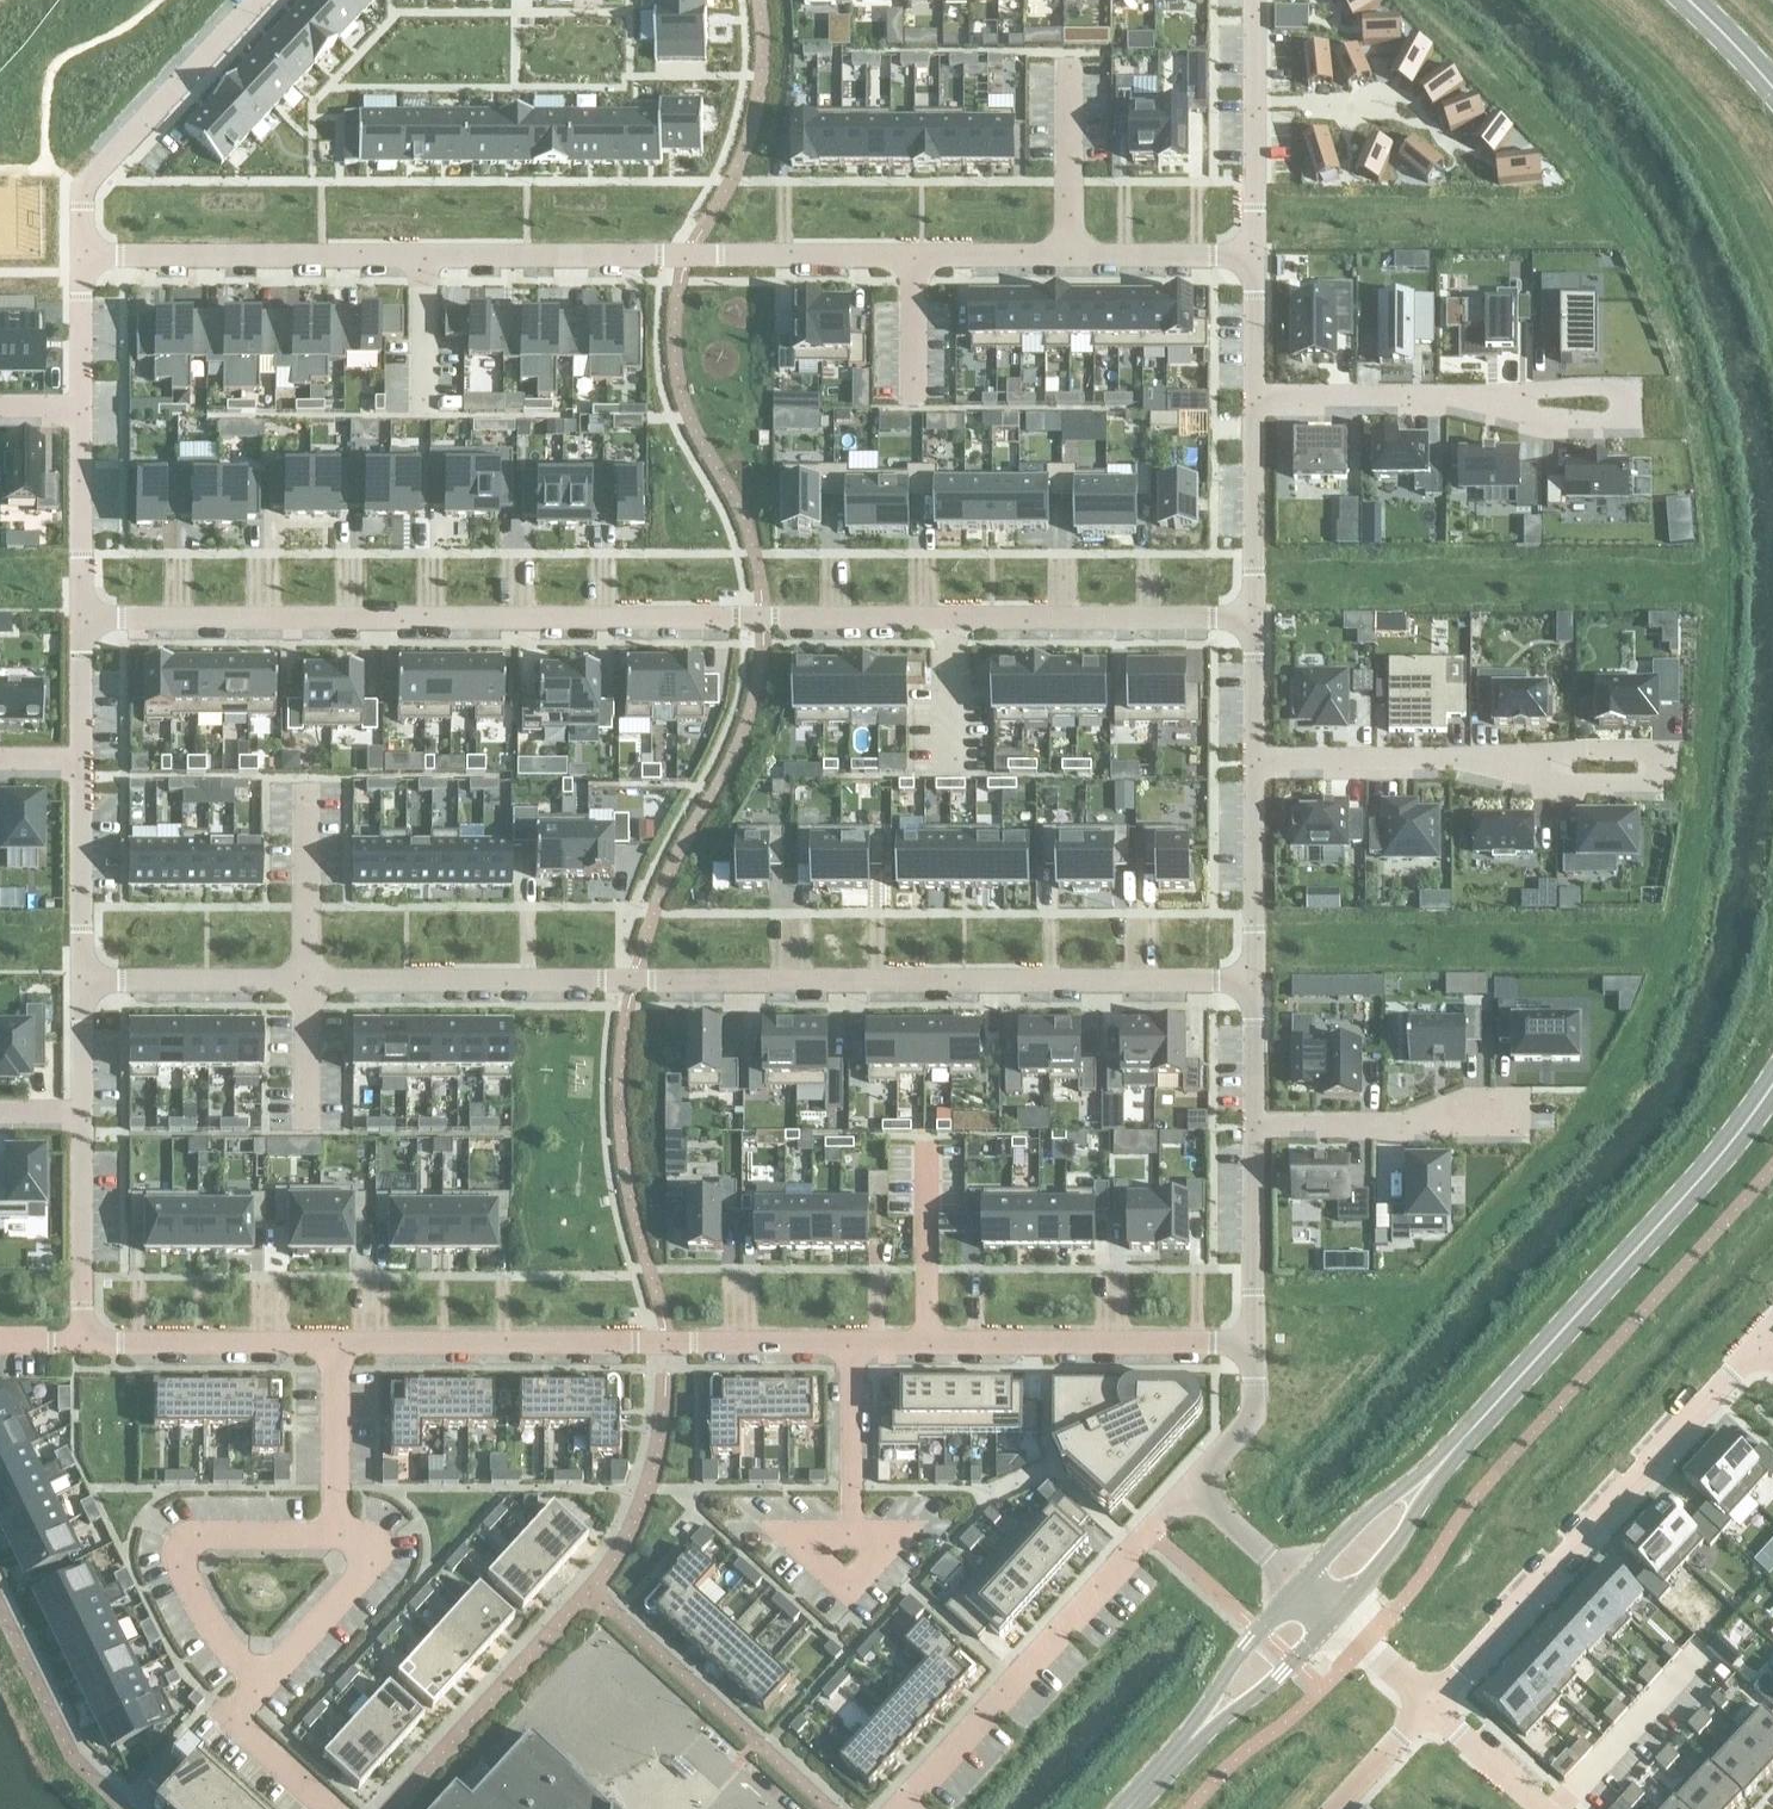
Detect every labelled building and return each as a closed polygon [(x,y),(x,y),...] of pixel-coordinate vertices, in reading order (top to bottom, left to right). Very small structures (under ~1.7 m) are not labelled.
[(361,16),(343,0),(305,0),(299,6),(337,41),(361,16)] [(361,16),(376,0),(343,0),(361,16)] [(707,0),(655,0),(655,12),(707,12),(707,0)] [(1356,17),(1352,19),(1353,21),(1381,5),(1379,0),(1346,0),(1356,17)] [(337,41),(299,6),(276,31),(314,66),(337,41)] [(1275,8),(1274,32),(1309,32),(1309,24),(1308,16),(1308,9),(1308,8),(1275,8)] [(697,47),(707,47),(707,12),(655,12),(655,47),(666,47),(676,47),(686,47),(697,47)] [(1366,23),(1367,45),(1363,45),(1363,47),(1401,45),(1400,20),(1362,21),(1362,23),(1366,23)] [(314,66),(276,31),(256,53),(293,88),(314,66)] [(958,38),(944,38),(944,48),(958,48),(958,38)] [(998,38),(984,38),(984,48),(998,48),(998,38)] [(1023,38),(1009,38),(1009,48),(1023,48),(1023,38)] [(1024,39),(1024,49),(1038,49),(1038,39),(1024,39)] [(1412,89),(1433,51),(1411,39),(1390,77),(1392,78),(1394,75),(1413,85),(1411,89),(1412,89)] [(655,47),(655,62),(666,62),(666,47),(655,47)] [(666,47),(666,62),(676,62),(676,47),(666,47)] [(676,47),(676,62),(687,62),(686,47),(676,47)] [(686,47),(687,62),(697,62),(697,47),(686,47)] [(697,47),(697,62),(707,62),(707,47),(697,47)] [(1310,84),(1332,81),(1332,85),(1334,85),(1330,47),(1305,50),(1309,88),(1311,88),(1310,84)] [(818,48),(804,49),(804,58),(818,58),(818,48)] [(831,48),(818,48),(818,58),(832,58),(831,48)] [(1349,84),(1368,75),(1370,79),(1372,78),(1358,48),(1335,59),(1349,88),(1351,88),(1349,84)] [(235,75),(273,110),(293,88),(256,53),(235,75)] [(867,58),(853,58),(853,68),(867,68),(867,58)] [(881,58),(867,58),(867,68),(881,68),(881,58)] [(915,58),(901,58),(902,68),(915,68),(915,58)] [(929,58),(915,58),(915,68),(929,68),(929,58)] [(964,58),(950,58),(950,68),(964,68),(964,58)] [(978,58),(964,58),(964,68),(978,68),(978,58)] [(1002,58),(988,59),(989,68),(1002,68),(1002,58)] [(1422,89),(1435,106),(1431,109),(1433,110),(1464,88),(1449,67),(1418,90),(1419,91),(1422,89)] [(212,100),(249,136),(273,110),(235,75),(212,100)] [(1117,92),(1117,125),(1132,125),(1132,161),(1159,161),(1160,161),(1160,98),(1133,98),(1133,92),(1117,92)] [(1445,111),(1453,131),(1449,132),(1450,134),(1485,120),(1476,97),(1440,111),(1441,112),(1445,111)] [(1159,161),(1159,162),(1189,162),(1189,113),(1189,98),(1160,98),(1160,161),(1159,161)] [(1189,98),(1189,113),(1207,113),(1207,98),(1189,98)] [(249,136),(212,100),(183,131),(221,166),(249,136)] [(704,154),(704,103),(661,103),(661,114),(661,165),(663,165),(663,154),(704,154)] [(792,123),(792,168),(819,168),(819,167),(818,167),(818,113),(792,113),(792,123)] [(818,113),(818,167),(819,167),(842,167),(842,113),(818,113)] [(842,113),(842,167),(867,167),(866,113),(842,113)] [(866,113),(867,167),(891,167),(891,125),(890,125),(890,113),(866,113)] [(914,167),(914,168),(941,168),(941,167),(939,167),(939,113),(914,113),(914,125),(915,125),(915,167),(914,167)] [(939,113),(939,167),(941,167),(964,167),(964,125),(964,113),(939,113)] [(987,113),(987,125),(988,125),(988,167),(1014,167),(1014,114),(987,113)] [(344,114),(344,124),(360,124),(360,114),(344,114)] [(360,155),(360,165),(399,166),(399,114),(360,114),(360,124),(360,134),(360,145),(360,155)] [(434,166),(434,114),(399,114),(399,166),(434,166)] [(464,114),(434,114),(434,166),(464,166),(464,114)] [(464,114),(464,166),(498,165),(498,114),(464,114)] [(532,166),(532,114),(498,114),(498,165),(532,166)] [(567,166),(567,114),(532,114),(532,166),(567,166)] [(601,166),(601,114),(567,114),(567,166),(601,166)] [(601,166),(631,165),(631,114),(601,114),(601,166)] [(661,165),(661,114),(631,114),(631,165),(661,165)] [(1494,158),(1514,132),(1493,117),(1474,143),(1475,144),(1478,140),(1495,153),(1492,157),(1494,158)] [(344,124),(344,134),(360,134),(360,124),(344,124)] [(891,125),(891,167),(914,167),(915,167),(915,125),(914,125),(891,125)] [(964,125),(964,167),(988,167),(988,125),(987,125),(964,125)] [(1317,178),(1338,171),(1339,175),(1341,175),(1328,133),(1304,141),(1316,182),(1318,182),(1317,178)] [(344,134),(344,145),(360,145),(360,134),(344,134)] [(1359,171),(1379,179),(1377,183),(1379,184),(1394,149),(1370,139),(1356,174),(1358,175),(1359,171)] [(1426,180),(1440,163),(1443,166),(1445,164),(1415,140),(1399,160),(1428,184),(1430,183),(1426,180)] [(344,145),(344,155),(360,155),(360,145),(344,145)] [(344,155),(344,165),(360,165),(360,155),(344,155)] [(1539,156),(1495,161),(1496,163),(1500,162),(1502,184),(1498,184),(1498,186),(1542,181),(1539,156)] [(1542,278),(1542,318),(1561,318),(1561,364),(1598,364),(1598,302),(1561,302),(1561,278),(1542,278)] [(1294,299),(1294,358),(1336,358),(1336,338),(1352,338),(1352,286),(1320,286),(1320,299),(1294,299)] [(1447,301),(1447,328),(1463,328),(1463,355),(1497,355),(1497,350),(1518,350),(1518,291),(1497,291),(1497,301),(1447,301)] [(1044,297),(1044,298),(1046,298),(1046,341),(1045,341),(1045,351),(1071,351),(1071,341),(1070,341),(1070,298),(1071,298),(1071,297),(1044,297)] [(1166,297),(1166,298),(1167,298),(1167,351),(1208,351),(1208,325),(1193,325),(1193,297),(1166,297)] [(971,298),(971,351),(997,351),(997,298),(971,298)] [(997,298),(997,351),(1023,351),(1023,340),(1021,340),(1021,298),(997,298)] [(1021,298),(1021,340),(1023,340),(1045,341),(1046,341),(1046,298),(1044,298),(1021,298)] [(1070,298),(1070,341),(1071,341),(1093,340),(1094,341),(1094,298),(1071,298),(1070,298)] [(1093,340),(1093,351),(1119,351),(1119,298),(1094,298),(1094,341),(1093,340)] [(1119,298),(1119,351),(1143,351),(1143,298),(1119,298)] [(1143,298),(1143,351),(1167,351),(1167,298),(1166,298),(1143,298)] [(1380,364),(1413,364),(1413,343),(1432,343),(1432,300),(1380,300),(1380,364)] [(43,375),(43,320),(35,320),(35,301),(0,301),(0,366),(17,366),(17,375),(43,375)] [(794,301),(794,365),(822,365),(822,303),(823,303),(823,301),(794,301)] [(822,303),(822,365),(823,365),(849,365),(849,368),(865,368),(866,338),(850,338),(850,303),(823,303),(822,303)] [(310,319),(310,383),(311,383),(328,383),(328,363),(345,363),(345,357),(344,357),(344,311),(326,311),(326,319),(310,319)] [(344,311),(344,357),(345,357),(380,357),(380,340),(402,340),(402,311),(378,311),(378,314),(362,314),(362,311),(344,311)] [(469,311),(445,311),(445,340),(468,340),(468,357),(502,357),(503,357),(503,311),(485,311),(485,314),(469,314),(469,311)] [(502,357),(502,362),(520,363),(520,383),(537,383),(538,383),(538,319),(522,319),(522,311),(503,311),(503,357),(502,357)] [(137,316),(137,362),(154,362),(154,383),(171,383),(172,383),(172,319),(156,319),(156,316),(137,316)] [(171,383),(171,393),(190,393),(190,362),(206,362),(207,362),(207,316),(189,316),(189,319),(172,319),(172,383),(171,383)] [(206,362),(206,367),(223,367),(223,393),(241,393),(241,319),(224,319),(224,316),(207,316),(207,362),(206,362)] [(241,319),(241,393),(259,393),(259,362),(274,362),(275,362),(275,316),(257,316),(257,319),(241,319)] [(274,362),(274,373),(291,373),(291,389),(311,389),(311,383),(310,383),(310,319),(293,319),(293,316),(275,316),(275,362),(274,362)] [(537,383),(537,398),(556,398),(556,361),(572,361),(572,316),(554,316),(554,318),(538,319),(538,383),(537,383)] [(572,316),(572,361),(588,361),(588,383),(606,383),(606,318),(590,318),(590,316),(572,316)] [(606,318),(606,383),(624,383),(624,373),(642,373),(642,316),(623,316),(623,319),(606,318)] [(1167,406),(1167,416),(1179,416),(1182,416),(1206,416),(1206,395),(1167,395),(1167,406)] [(801,396),(774,396),(774,397),(774,411),(801,411),(801,396)] [(808,397),(808,406),(822,406),(822,397),(808,397)] [(997,397),(983,397),(983,406),(997,406),(997,397)] [(1021,397),(1008,397),(1008,406),(1021,406),(1021,397)] [(1035,397),(1021,397),(1021,406),(1035,406),(1035,397)] [(1070,397),(1056,397),(1056,406),(1070,406),(1070,397)] [(1084,397),(1070,397),(1070,406),(1084,406),(1084,397)] [(1119,397),(1105,397),(1105,406),(1119,406),(1119,397)] [(1132,397),(1119,397),(1119,406),(1132,406),(1132,397)] [(375,399),(375,414),(384,414),(384,399),(375,399)] [(463,399),(463,414),(473,414),(473,399),(463,399)] [(226,404),(226,414),(241,414),(241,404),(226,404)] [(241,404),(241,414),(255,414),(255,404),(241,404)] [(295,404),(295,414),(310,414),(310,404),(295,404)] [(310,404),(310,414),(324,414),(324,404),(310,404)] [(523,404),(523,413),(538,413),(538,404),(523,404)] [(538,404),(538,413),(552,413),(552,404),(538,404)] [(1167,406),(1153,406),(1153,416),(1167,416),(1167,406)] [(158,409),(158,418),(172,418),(172,409),(158,409)] [(172,409),(172,418),(187,418),(187,409),(172,409)] [(592,409),(592,418),(606,418),(606,409),(592,409)] [(606,409),(606,418),(621,418),(621,409),(606,409)] [(787,413),(774,413),(774,430),(787,430),(787,413)] [(851,423),(851,414),(837,414),(837,423),(851,423)] [(1002,416),(983,416),(983,430),(1002,430),(1002,416)] [(1053,416),(1026,416),(1026,436),(1062,436),(1062,416),(1053,416)] [(1151,416),(1151,431),(1179,431),(1179,416),(1167,416),(1153,416),(1151,416)] [(891,417),(880,417),(880,434),(891,434),(891,417)] [(472,423),(472,434),(514,434),(515,424),(472,423)] [(563,423),(563,435),(575,435),(575,423),(572,423),(563,423)] [(515,424),(515,442),(529,442),(529,425),(515,424)] [(1294,480),(1347,480),(1347,435),(1294,435),(1294,480)] [(1370,442),(1370,461),(1375,461),(1375,479),(1415,479),(1415,493),(1426,493),(1426,498),(1442,498),(1442,469),(1427,469),(1427,442),(1398,442),(1398,437),(1375,437),(1375,442),(1370,442)] [(3,443),(4,502),(37,502),(37,511),(58,511),(58,478),(42,478),(41,442),(3,443)] [(1494,449),(1494,452),(1487,452),(1487,449),(1484,449),(1484,452),(1461,452),(1461,491),(1516,491),(1516,507),(1537,507),(1537,472),(1518,471),(1518,452),(1497,452),(1497,449),(1494,449)] [(389,453),(389,465),(390,465),(390,516),(416,516),(416,510),(430,510),(430,465),(429,465),(416,465),(416,453),(389,453)] [(429,453),(429,465),(430,465),(430,510),(444,510),(444,516),(470,516),(470,453),(429,453)] [(470,453),(470,516),(497,516),(497,510),(512,510),(512,453),(470,453)] [(351,459),(309,459),(309,465),(310,465),(310,516),(336,516),(336,510),(350,510),(351,464),(351,459)] [(1568,480),(1547,480),(1547,509),(1562,509),(1562,498),(1568,498),(1568,500),(1628,500),(1628,463),(1607,463),(1607,459),(1588,459),(1589,463),(1568,463),(1568,480)] [(219,463),(177,463),(177,468),(178,468),(178,520),(192,520),(192,526),(218,526),(218,474),(219,474),(219,463)] [(351,464),(350,510),(364,510),(364,516),(390,516),(390,465),(389,465),(351,464)] [(269,473),(269,510),(284,510),(284,516),(310,516),(310,465),(309,465),(284,465),(269,465),(269,473)] [(137,474),(136,526),(137,526),(164,526),(164,520),(178,520),(178,468),(177,468),(137,468),(137,474)] [(521,474),(521,520),(536,520),(536,526),(563,526),(563,468),(562,468),(562,474),(537,474),(521,474)] [(563,468),(563,526),(589,526),(589,520),(603,520),(603,468),(563,468)] [(603,468),(603,520),(617,520),(617,526),(644,526),(644,474),(644,468),(603,468)] [(783,500),(783,511),(784,511),(784,530),(806,531),(806,528),(820,528),(820,499),(834,499),(834,469),(784,469),(784,500),(783,500)] [(834,469),(834,499),(849,499),(849,535),(869,535),(879,535),(879,475),(849,475),(849,469),(834,469)] [(879,475),(879,535),(888,535),(908,535),(908,499),(923,499),(923,469),(908,469),(908,475),(879,475)] [(923,469),(923,499),(937,499),(937,530),(942,530),(942,531),(951,531),(951,530),(965,530),(965,485),(938,485),(938,469),(923,469)] [(1020,485),(1020,530),(1034,530),(1034,531),(1043,531),(1043,530),(1048,530),(1048,499),(1062,499),(1062,469),(1048,469),(1048,484),(1020,485)] [(1062,469),(1062,499),(1077,499),(1077,535),(1097,535),(1097,536),(1107,536),(1107,475),(1077,475),(1077,469),(1062,469)] [(1107,475),(1107,536),(1116,536),(1116,535),(1136,535),(1136,500),(1151,500),(1151,469),(1136,469),(1136,485),(1108,485),(1108,475),(1107,475)] [(218,474),(218,526),(244,526),(244,520),(259,520),(259,474),(244,474),(219,474),(218,474)] [(1160,479),(1160,528),(1175,528),(1175,530),(1197,530),(1197,511),(1197,500),(1197,479),(1160,479)] [(965,485),(965,530),(980,530),(980,531),(989,531),(989,530),(993,530),(993,485),(965,485)] [(993,485),(993,530),(997,530),(997,531),(1006,531),(1006,530),(1020,530),(1020,485),(993,485)] [(1339,501),(1339,524),(1359,524),(1359,501),(1339,501)] [(1516,520),(1516,548),(1541,548),(1541,520),(1516,520)] [(1694,542),(1692,528),(1669,530),(1671,544),(1694,542)] [(1381,533),(1361,533),(1361,549),(1381,549),(1381,533)] [(1409,617),(1374,617),(1374,636),(1409,637),(1409,617)] [(1389,733),(1447,733),(1447,718),(1466,718),(1466,661),(1389,661),(1389,733)] [(144,664),(144,666),(144,711),(144,722),(172,722),(172,718),(171,718),(171,664),(144,664)] [(171,664),(171,718),(172,718),(196,718),(197,664),(171,664)] [(197,664),(196,718),(222,718),(222,664),(197,664)] [(222,664),(222,718),(248,718),(248,664),(222,664)] [(248,664),(248,718),(275,718),(275,707),(275,664),(248,664)] [(397,664),(397,711),(397,723),(424,723),(424,664),(397,664)] [(424,664),(424,723),(452,723),(452,711),(450,711),(450,664),(424,664)] [(450,664),(450,711),(452,711),(476,711),(476,664),(450,664)] [(476,711),(476,723),(503,723),(503,711),(503,664),(476,664),(476,711)] [(625,664),(625,711),(625,722),(655,722),(655,711),(652,711),(652,664),(625,664)] [(652,664),(652,711),(655,711),(678,711),(678,664),(652,664)] [(678,722),(678,725),(705,725),(705,722),(705,710),(719,710),(719,680),(705,680),(705,666),(705,664),(704,664),(678,664),(678,711),(678,722)] [(1115,688),(1115,727),(1158,727),(1158,664),(1146,664),(1146,667),(1130,667),(1130,688),(1115,688)] [(1158,664),(1158,727),(1201,727),(1201,688),(1186,688),(1186,667),(1171,667),(1171,664),(1158,664)] [(1599,726),(1623,726),(1623,723),(1656,723),(1656,706),(1678,706),(1678,665),(1655,665),(1655,687),(1599,687),(1599,700),(1595,700),(1594,722),(1599,722),(1599,726)] [(796,667),(796,727),(824,727),(824,667),(796,667)] [(824,667),(824,727),(852,727),(852,715),(851,715),(851,667),(824,667)] [(851,667),(851,715),(852,715),(879,715),(879,667),(862,667),(851,667)] [(879,667),(879,715),(907,715),(907,685),(926,685),(926,667),(879,667)] [(976,667),(976,685),(995,685),(995,727),(1023,727),(1023,667),(976,667)] [(1023,667),(1023,727),(1051,727),(1051,721),(1050,721),(1050,667),(1023,667)] [(1050,667),(1050,721),(1051,721),(1077,721),(1077,667),(1050,667)] [(1077,667),(1077,721),(1105,721),(1105,667),(1077,667)] [(287,703),(287,733),(302,733),(302,730),(332,730),(332,671),(302,671),(302,703),(287,703)] [(332,671),(332,730),(361,730),(361,733),(377,733),(377,703),(362,703),(362,673),(362,671),(332,671)] [(523,703),(523,733),(539,733),(542,733),(542,730),(568,730),(568,718),(568,671),(538,671),(538,703),(523,703)] [(568,671),(568,718),(598,718),(598,733),(613,733),(613,703),(598,703),(598,673),(598,671),(568,671)] [(1299,721),(1317,721),(1317,728),(1347,728),(1347,675),(1299,675),(1299,698),(1294,698),(1294,717),(1299,717),(1299,721)] [(1373,675),(1354,675),(1354,694),(1373,694),(1373,675)] [(1547,689),(1526,689),(1496,689),(1496,675),(1479,675),(1479,710),(1494,710),(1494,726),(1547,726),(1547,721),(1552,721),(1552,702),(1547,702),(1547,689)] [(1385,683),(1376,684),(1375,700),(1385,700),(1385,683)] [(43,723),(44,684),(0,684),(0,723),(43,723)] [(171,774),(171,759),(161,759),(161,774),(171,774)] [(197,774),(197,759),(187,759),(187,774),(197,774)] [(197,759),(197,774),(206,774),(206,759),(197,759)] [(248,774),(248,759),(238,759),(238,774),(248,774)] [(258,759),(248,759),(248,774),(258,774),(258,759)] [(405,759),(405,774),(424,774),(424,759),(405,759)] [(424,759),(424,774),(434,774),(434,759),(424,759)] [(476,774),(476,759),(466,759),(466,774),(476,774)] [(476,759),(476,774),(485,774),(485,759),(476,759)] [(824,768),(824,773),(839,773),(839,764),(824,764),(824,768)] [(879,764),(864,764),(864,774),(879,774),(879,764)] [(893,764),(879,764),(879,774),(893,773),(893,764)] [(1023,764),(1009,764),(1009,774),(1023,774),(1023,764)] [(1023,764),(1023,774),(1037,774),(1037,764),(1023,764)] [(1077,764),(1063,764),(1063,774),(1077,774),(1077,764)] [(1077,764),(1077,774),(1091,774),(1091,764),(1077,764)] [(1124,766),(1111,766),(1112,782),(1123,782),(1124,766)] [(642,782),(652,782),(652,768),(642,768),(642,782)] [(661,768),(652,768),(652,782),(661,782),(661,768)] [(805,768),(805,783),(824,783),(824,773),(824,768),(805,768)] [(570,769),(569,778),(588,778),(588,769),(570,769)] [(572,782),(562,782),(562,796),(572,796),(572,782)] [(129,793),(143,793),(143,783),(129,784),(129,793)] [(183,783),(168,783),(168,793),(183,793),(183,783)] [(197,793),(197,783),(183,783),(183,793),(197,793)] [(234,783),(220,783),(220,793),(234,793),(234,783)] [(248,783),(234,783),(234,793),(248,793),(248,783)] [(381,783),(366,783),(366,793),(381,793),(381,783)] [(395,783),(381,783),(381,793),(395,793),(395,783)] [(432,783),(418,783),(418,793),(432,793),(432,783)] [(447,783),(432,783),(432,793),(447,792),(447,783)] [(484,783),(470,783),(470,792),(484,792),(484,783)] [(498,783),(484,783),(484,792),(498,792),(498,783)] [(914,783),(900,784),(900,793),(914,793),(914,783)] [(951,783),(937,784),(937,793),(951,793),(951,783)] [(965,783),(951,783),(951,793),(965,793),(965,783)] [(1003,784),(988,784),(988,793),(1003,793),(1003,784)] [(1017,784),(1003,784),(1003,793),(1017,793),(1017,784)] [(20,800),(3,800),(3,814),(0,814),(0,849),(3,849),(3,852),(40,852),(40,800),(39,800),(39,798),(36,798),(37,800),(22,800),(22,798),(20,798),(20,800)] [(1346,805),(1318,805),(1318,813),(1294,813),(1294,848),(1346,848),(1346,844),(1362,844),(1362,814),(1346,814),(1346,805)] [(1416,812),(1416,805),(1385,805),(1385,823),(1370,824),(1370,856),(1385,856),(1385,859),(1437,859),(1437,812),(1416,812)] [(516,811),(516,847),(520,847),(535,847),(535,879),(562,879),(562,819),(540,819),(540,811),(516,811)] [(588,819),(588,879),(615,879),(615,877),(615,847),(630,847),(630,817),(615,817),(615,831),(592,831),(592,819),(588,819)] [(1516,859),(1516,854),(1533,854),(1533,817),(1476,817),(1476,854),(1494,854),(1494,859),(1516,859)] [(1579,862),(1617,862),(1638,862),(1637,817),(1579,817),(1579,845),(1563,845),(1563,876),(1579,876),(1579,862)] [(562,819),(562,879),(588,879),(588,819),(562,819)] [(640,826),(640,839),(653,839),(653,826),(640,826)] [(735,869),(735,887),(739,887),(739,890),(770,890),(770,869),(784,869),(784,830),(739,830),(739,869),(735,869)] [(798,830),(798,869),(813,869),(813,888),(829,888),(829,891),(841,891),(841,830),(798,830)] [(841,830),(841,891),(854,891),(854,888),(870,888),(870,869),(884,869),(884,830),(841,830)] [(924,830),(924,836),(925,836),(925,890),(951,890),(951,830),(924,830)] [(951,830),(951,890),(977,890),(977,830),(951,830)] [(977,830),(977,890),(1002,890),(1002,836),(1004,836),(1004,830),(977,830)] [(1043,830),(1043,869),(1058,869),(1058,890),(1074,890),(1074,893),(1086,893),(1086,830),(1043,830)] [(1086,830),(1086,893),(1099,893),(1099,890),(1115,890),(1115,869),(1129,869),(1129,830),(1086,830)] [(1144,830),(1144,868),(1158,868),(1158,890),(1189,890),(1189,887),(1192,887),(1192,869),(1189,869),(1189,830),(1144,830)] [(157,843),(157,888),(182,888),(182,833),(181,833),(181,843),(157,843)] [(182,833),(182,888),(208,888),(208,833),(182,833)] [(208,833),(208,888),(234,888),(234,843),(209,843),(209,833),(208,833)] [(353,843),(353,888),(380,888),(380,833),(379,833),(379,843),(353,843)] [(380,833),(380,888),(406,888),(406,833),(380,833)] [(406,833),(406,888),(432,888),(432,833),(431,833),(431,843),(407,843),(407,833),(406,833)] [(432,833),(432,888),(458,888),(458,833),(432,833)] [(458,833),(458,888),(483,888),(483,843),(459,843),(459,833),(458,833)] [(899,836),(898,890),(925,890),(925,836),(924,836),(899,836)] [(1002,836),(1002,890),(1029,890),(1029,836),(1004,836),(1002,836)] [(130,843),(129,888),(157,888),(157,843),(130,843)] [(234,843),(234,888),(261,888),(261,843),(234,843)] [(483,843),(483,888),(510,888),(510,843),(483,843)] [(1539,892),(1521,893),(1521,911),(1521,912),(1556,911),(1556,883),(1539,883),(1539,892)] [(1439,894),(1439,912),(1451,912),(1451,894),(1439,894)] [(1559,894),(1559,911),(1580,912),(1581,895),(1559,894)] [(1306,979),(1293,979),(1293,998),(1306,998),(1306,979)] [(1335,979),(1335,998),(1347,998),(1347,979),(1335,979)] [(1371,979),(1371,999),(1384,999),(1384,979),(1371,979)] [(1641,981),(1603,981),(1602,995),(1618,995),(1619,1014),(1628,1014),(1641,981)] [(42,1022),(44,1022),(53,1022),(53,997),(27,997),(27,1010),(27,1011),(42,1011),(42,1022)] [(1499,1005),(1499,1043),(1515,1043),(1515,1062),(1579,1062),(1579,1022),(1517,1022),(1517,1005),(1499,1005)] [(1464,1011),(1464,1023),(1411,1023),(1411,1040),(1408,1040),(1409,1045),(1411,1045),(1411,1062),(1465,1062),(1465,1035),(1481,1035),(1481,1011),(1464,1011)] [(1314,1020),(1294,1020),(1294,1082),(1323,1082),(1323,1096),(1360,1096),(1360,1044),(1323,1044),(1323,1047),(1314,1047),(1314,1020)] [(353,1026),(353,1072),(379,1072),(379,1081),(380,1081),(380,1026),(353,1026)] [(380,1026),(380,1081),(406,1081),(406,1026),(380,1026)] [(406,1026),(406,1081),(432,1081),(432,1026),(406,1026)] [(432,1026),(432,1081),(458,1081),(458,1026),(432,1026)] [(458,1026),(458,1081),(459,1081),(459,1072),(482,1072),(482,1081),(483,1081),(483,1026),(458,1026)] [(483,1026),(483,1081),(510,1081),(510,1026),(483,1026)] [(767,1089),(797,1089),(797,1027),(766,1026),(765,1063),(750,1063),(750,1093),(767,1093),(767,1089)] [(952,1027),(952,1079),(980,1079),(980,1026),(978,1026),(978,1027),(952,1027)] [(1155,1026),(1123,1026),(1123,1063),(1108,1063),(1108,1093),(1125,1093),(1125,1090),(1155,1090),(1155,1078),(1154,1078),(1155,1026)] [(1155,1026),(1154,1078),(1184,1078),(1184,1093),(1201,1093),(1201,1063),(1186,1063),(1186,1027),(1155,1026)] [(130,1027),(130,1081),(157,1081),(157,1027),(130,1027)] [(157,1027),(157,1081),(158,1081),(158,1072),(182,1072),(182,1027),(157,1027)] [(182,1027),(182,1072),(208,1072),(208,1027),(182,1027)] [(208,1027),(208,1072),(233,1072),(233,1081),(234,1081),(234,1027),(208,1027)] [(234,1027),(234,1081),(261,1081),(261,1027),(234,1027)] [(689,1089),(720,1089),(720,1093),(738,1093),(738,1063),(722,1063),(722,1027),(689,1027),(689,1089)] [(828,1027),(797,1027),(797,1089),(826,1089),(826,1112),(843,1112),(843,1063),(828,1063),(828,1027)] [(869,1084),(897,1084),(897,1027),(870,1027),(869,1027),(869,1084)] [(924,1027),(897,1027),(897,1084),(898,1084),(898,1078),(924,1079),(924,1027)] [(952,1079),(952,1027),(924,1027),(924,1079),(925,1079),(926,1072),(950,1072),(950,1079),(952,1079)] [(1050,1084),(1051,1084),(1051,1027),(1021,1027),(1021,1063),(1006,1063),(1006,1093),(1023,1093),(1023,1078),(1050,1078),(1050,1084)] [(1051,1027),(1051,1084),(1079,1084),(1079,1093),(1096,1093),(1096,1063),(1081,1063),(1081,1027),(1051,1027)] [(28,1078),(28,1068),(44,1068),(44,1034),(28,1034),(28,1029),(0,1029),(0,1081),(8,1081),(8,1082),(11,1082),(11,1081),(15,1081),(15,1078),(28,1078)] [(682,1078),(666,1078),(666,1106),(682,1106),(682,1078)] [(682,1106),(666,1106),(666,1134),(688,1133),(691,1133),(691,1107),(682,1107),(682,1106)] [(986,1116),(985,1133),(996,1134),(996,1132),(996,1116),(986,1116)] [(129,1131),(143,1131),(143,1121),(129,1121),(129,1131)] [(183,1122),(169,1122),(169,1131),(183,1131),(183,1122)] [(183,1122),(183,1131),(197,1131),(197,1122),(183,1122)] [(232,1131),(232,1122),(219,1122),(219,1131),(232,1131)] [(232,1122),(232,1131),(246,1131),(246,1122),(232,1122)] [(381,1131),(381,1122),(367,1122),(367,1131),(381,1131)] [(381,1122),(381,1131),(395,1131),(395,1122),(381,1122)] [(417,1131),(431,1131),(431,1122),(417,1122),(417,1131)] [(445,1122),(431,1122),(431,1131),(445,1131),(445,1122)] [(467,1131),(480,1131),(480,1122),(467,1122),(467,1131)] [(494,1122),(480,1122),(480,1131),(494,1131),(494,1122)] [(1124,1133),(1124,1123),(1103,1123),(1103,1133),(1124,1133)] [(883,1134),(897,1134),(897,1124),(883,1124),(883,1134)] [(897,1124),(897,1134),(912,1134),(912,1124),(897,1124)] [(952,1134),(952,1124),(937,1124),(937,1134),(952,1134)] [(966,1124),(952,1124),(952,1134),(966,1134),(966,1124)] [(688,1133),(666,1134),(666,1177),(687,1176),(688,1133)] [(800,1134),(786,1134),(786,1143),(800,1143),(800,1134)] [(1067,1134),(1052,1134),(1052,1143),(1067,1143),(1067,1134)] [(191,1141),(191,1155),(201,1155),(201,1141),(191,1141)] [(201,1155),(210,1155),(210,1141),(201,1141),(201,1155)] [(320,1141),(310,1141),(310,1158),(320,1158),(320,1141)] [(439,1141),(430,1141),(430,1155),(439,1155),(439,1141)] [(439,1141),(439,1155),(449,1155),(449,1141),(439,1141)] [(854,1151),(854,1141),(840,1142),(840,1151),(854,1151)] [(1012,1141),(1012,1151),(1027,1151),(1027,1141),(1012,1141)] [(840,1151),(840,1142),(826,1142),(826,1151),(840,1151)] [(0,1188),(0,1220),(28,1220),(28,1207),(44,1207),(44,1153),(7,1153),(7,1188),(0,1188)] [(1294,1163),(1294,1199),(1338,1198),(1338,1222),(1369,1222),(1369,1192),(1349,1192),(1349,1163),(1294,1163)] [(1411,1221),(1448,1221),(1448,1163),(1409,1163),(1409,1208),(1392,1208),(1392,1244),(1411,1244),(1411,1221)] [(722,1214),(737,1214),(737,1184),(720,1184),(720,1188),(689,1188),(689,1251),(722,1251),(722,1214)] [(1114,1214),(1130,1214),(1130,1251),(1159,1251),(1159,1199),(1131,1199),(1131,1184),(1114,1184),(1114,1214)] [(1159,1199),(1159,1251),(1189,1251),(1189,1214),(1204,1214),(1204,1184),(1187,1184),(1187,1199),(1159,1199)] [(1068,1199),(1067,1250),(1094,1250),(1094,1251),(1095,1251),(1095,1214),(1110,1214),(1110,1185),(1095,1185),(1095,1193),(1067,1193),(1065,1193),(1065,1199),(1068,1199)] [(275,1190),(275,1224),(289,1224),(289,1253),(293,1253),(293,1258),(308,1258),(308,1253),(320,1253),(320,1190),(275,1190)] [(320,1190),(320,1253),(351,1253),(352,1224),(366,1224),(366,1196),(352,1196),(352,1190),(320,1190)] [(984,1226),(984,1236),(984,1251),(985,1251),(985,1250),(1012,1250),(1012,1193),(984,1193),(967,1193),(967,1218),(966,1226),(984,1226)] [(1040,1250),(1040,1193),(1012,1193),(1012,1250),(1040,1250)] [(1067,1250),(1068,1199),(1065,1199),(1041,1199),(1041,1193),(1040,1193),(1040,1250),(1067,1250)] [(131,1196),(131,1224),(145,1224),(145,1253),(172,1253),(172,1196),(131,1196)] [(172,1196),(172,1253),(198,1253),(198,1196),(172,1196)] [(198,1196),(198,1253),(224,1253),(224,1208),(201,1208),(199,1208),(199,1196),(198,1196)] [(224,1208),(224,1253),(251,1253),(251,1224),(265,1224),(265,1196),(250,1196),(250,1208),(224,1208)] [(376,1196),(376,1224),(390,1224),(390,1253),(417,1253),(417,1196),(376,1196)] [(417,1196),(417,1253),(439,1253),(442,1253),(442,1196),(441,1196),(441,1207),(439,1207),(419,1208),(418,1208),(418,1196),(417,1196)] [(442,1196),(442,1253),(468,1253),(468,1196),(442,1196)] [(468,1196),(468,1253),(496,1253),(496,1225),(509,1225),(509,1196),(468,1196)] [(752,1214),(752,1199),(742,1199),(742,1214),(752,1214)] [(813,1250),(840,1250),(840,1199),(839,1199),(839,1205),(813,1205),(813,1250)] [(841,1199),(840,1199),(840,1250),(867,1250),(867,1251),(869,1251),(868,1199),(841,1199)] [(785,1250),(786,1250),(786,1205),(757,1205),(757,1251),(759,1251),(759,1250),(785,1250)] [(813,1205),(786,1205),(786,1250),(813,1250),(813,1205)] [(1325,1257),(1325,1272),(1367,1273),(1367,1257),(1325,1257)] [(593,1420),(621,1420),(621,1387),(621,1386),(621,1384),(619,1382),(618,1381),(615,1380),(613,1380),(611,1381),(610,1382),(609,1383),(608,1385),(608,1387),(596,1387),(595,1386),(593,1386),(593,1420)] [(711,1421),(740,1420),(740,1386),(737,1386),(737,1387),(725,1387),(725,1384),(724,1382),(722,1381),(720,1380),(718,1380),(716,1380),(714,1382),(713,1383),(712,1385),(711,1387),(711,1407),(711,1421)] [(19,1384),(0,1384),(0,1429),(27,1416),(27,1417),(34,1414),(19,1384)] [(154,1392),(154,1429),(179,1429),(179,1387),(158,1387),(158,1386),(152,1386),(152,1392),(154,1392)] [(179,1387),(179,1429),(203,1429),(203,1386),(201,1386),(201,1387),(179,1387)] [(228,1429),(228,1387),(206,1387),(206,1386),(203,1386),(203,1429),(204,1429),(228,1429)] [(251,1429),(252,1429),(252,1421),(252,1386),(249,1386),(249,1387),(228,1387),(228,1429),(251,1429)] [(255,1387),(255,1386),(252,1386),(252,1421),(281,1421),(281,1387),(255,1387)] [(390,1420),(419,1420),(419,1386),(416,1386),(416,1387),(391,1387),(391,1398),(390,1420)] [(422,1386),(419,1386),(419,1420),(419,1429),(420,1429),(443,1429),(443,1387),(422,1387),(422,1386)] [(443,1387),(443,1429),(468,1429),(468,1386),(465,1386),(465,1387),(443,1387)] [(468,1429),(493,1429),(493,1387),(471,1387),(471,1386),(468,1386),(468,1429)] [(544,1429),(544,1386),(541,1386),(541,1387),(519,1387),(519,1429),(544,1429)] [(568,1429),(568,1387),(547,1387),(547,1386),(544,1386),(544,1429),(568,1429)] [(592,1429),(593,1429),(593,1420),(593,1386),(590,1386),(590,1387),(568,1387),(568,1429),(592,1429)] [(740,1386),(740,1420),(740,1429),(741,1429),(764,1429),(764,1387),(743,1387),(743,1386),(740,1386)] [(764,1387),(764,1429),(789,1429),(789,1386),(786,1386),(786,1387),(764,1387)] [(789,1386),(789,1429),(814,1429),(814,1414),(815,1414),(815,1405),(814,1405),(814,1387),(792,1387),(792,1386),(789,1386)] [(920,1449),(920,1442),(920,1389),(893,1389),(893,1404),(879,1404),(879,1449),(920,1449)] [(946,1389),(920,1389),(920,1442),(946,1442),(946,1436),(946,1389)] [(946,1436),(971,1436),(971,1389),(946,1389),(946,1436)] [(997,1389),(971,1389),(971,1436),(997,1436),(997,1389)] [(997,1389),(997,1436),(1037,1436),(1037,1403),(1023,1403),(1023,1389),(997,1389)] [(1191,1412),(1165,1389),(1138,1389),(1138,1400),(1115,1400),(1115,1389),(1054,1389),(1054,1444),(1058,1444),(1062,1454),(1059,1456),(1064,1468),(1068,1467),(1072,1477),(1070,1480),(1110,1517),(1152,1472),(1144,1465),(1155,1452),(1163,1459),(1183,1437),(1175,1430),(1191,1412)] [(58,1401),(70,1401),(70,1390),(58,1390),(58,1401)] [(58,1413),(70,1413),(70,1401),(58,1401),(58,1413)] [(29,1447),(29,1448),(40,1443),(27,1417),(27,1416),(0,1429),(0,1461),(29,1447)] [(390,1441),(390,1456),(420,1456),(420,1429),(419,1429),(419,1420),(390,1420),(390,1432),(390,1441)] [(621,1420),(593,1420),(593,1429),(592,1429),(592,1456),(621,1456),(621,1441),(622,1441),(622,1432),(621,1432),(621,1421),(621,1420)] [(741,1429),(740,1429),(740,1420),(711,1421),(711,1432),(711,1441),(711,1456),(741,1456),(741,1429)] [(281,1421),(252,1421),(252,1429),(251,1429),(251,1456),(281,1456),(281,1441),(281,1432),(281,1421)] [(1705,1457),(1739,1488),(1757,1468),(1771,1481),(1772,1479),(1772,1459),(1761,1447),(1750,1458),(1725,1435),(1705,1457)] [(29,1448),(29,1447),(0,1461),(0,1493),(41,1473),(41,1472),(29,1448)] [(58,1463),(59,1465),(71,1459),(66,1449),(54,1455),(58,1463)] [(1705,1457),(1685,1480),(1710,1503),(1699,1515),(1722,1535),(1733,1522),(1719,1510),(1739,1488),(1705,1457)] [(75,1468),(71,1459),(59,1465),(63,1474),(75,1468)] [(751,1462),(752,1470),(760,1470),(760,1462),(751,1462)] [(58,1463),(41,1472),(41,1473),(0,1493),(0,1511),(5,1522),(0,1524),(1,1525),(54,1499),(48,1487),(66,1479),(63,1474),(59,1465),(58,1463)] [(281,1475),(289,1475),(289,1464),(274,1464),(274,1475),(281,1475)] [(382,1464),(382,1475),(397,1475),(397,1464),(382,1464)] [(629,1464),(611,1464),(612,1474),(628,1474),(629,1472),(629,1464)] [(703,1464),(703,1474),(718,1474),(718,1464),(703,1464)] [(903,1470),(882,1470),(882,1481),(903,1481),(903,1470)] [(936,1484),(945,1484),(945,1470),(936,1470),(936,1484)] [(955,1484),(955,1470),(945,1470),(945,1484),(955,1484)] [(971,1484),(981,1484),(981,1470),(971,1470),(971,1484)] [(165,1484),(179,1484),(179,1474),(165,1474),(165,1484)] [(194,1474),(179,1474),(179,1484),(194,1484),(194,1474)] [(213,1484),(228,1484),(228,1474),(213,1474),(213,1484)] [(243,1474),(228,1474),(228,1484),(243,1484),(243,1474)] [(428,1484),(444,1484),(444,1474),(428,1474),(428,1484)] [(458,1474),(444,1474),(444,1484),(458,1484),(458,1474)] [(491,1474),(491,1484),(506,1484),(506,1474),(491,1474)] [(506,1474),(506,1484),(521,1484),(521,1474),(506,1474)] [(554,1474),(554,1484),(569,1484),(569,1474),(554,1474)] [(569,1484),(583,1484),(583,1474),(569,1474),(569,1484)] [(612,1484),(625,1485),(628,1474),(612,1474),(612,1484)] [(703,1484),(718,1484),(718,1474),(703,1474),(703,1484)] [(764,1484),(764,1474),(750,1474),(750,1484),(764,1484)] [(764,1474),(764,1484),(779,1484),(779,1474),(764,1474)] [(810,1484),(825,1484),(825,1474),(810,1474),(810,1484)] [(289,1475),(281,1475),(274,1475),(274,1484),(289,1484),(289,1475)] [(397,1484),(397,1475),(382,1475),(382,1484),(397,1484)] [(1031,1525),(1070,1561),(1088,1541),(1078,1532),(1089,1520),(1064,1497),(1053,1509),(1049,1506),(1032,1524),(1031,1525)] [(537,1498),(524,1498),(524,1507),(537,1507),(537,1498)] [(8,1540),(13,1550),(67,1524),(54,1499),(1,1525),(6,1523),(13,1537),(8,1540)] [(80,1505),(85,1515),(96,1510),(91,1500),(80,1505)] [(1663,1504),(1642,1526),(1676,1557),(1696,1535),(1710,1548),(1721,1536),(1722,1535),(1699,1515),(1688,1527),(1663,1504)] [(498,1523),(507,1513),(500,1507),(491,1517),(498,1523)] [(536,1525),(571,1557),(587,1539),(552,1507),(536,1525)] [(96,1510),(85,1515),(90,1525),(101,1520),(96,1510)] [(983,1517),(994,1527),(1000,1520),(990,1510),(983,1517)] [(498,1523),(491,1517),(482,1526),(489,1533),(498,1523)] [(1031,1525),(1032,1524),(1027,1519),(1008,1540),(1053,1580),(1070,1561),(1031,1525)] [(31,1573),(26,1575),(26,1577),(31,1574),(31,1575),(80,1551),(67,1524),(13,1550),(18,1559),(22,1557),(31,1573)] [(520,1543),(555,1574),(571,1557),(536,1525),(520,1543)] [(1642,1526),(1622,1548),(1648,1571),(1636,1584),(1658,1605),(1670,1592),(1656,1579),(1676,1557),(1642,1526)] [(706,1542),(710,1545),(716,1538),(705,1528),(698,1535),(706,1542)] [(983,1539),(972,1529),(966,1536),(977,1546),(983,1539)] [(698,1535),(691,1543),(702,1553),(710,1545),(706,1542),(698,1535)] [(960,1543),(970,1552),(977,1546),(966,1536),(960,1543)] [(991,1559),(1035,1599),(1053,1580),(1008,1540),(991,1559)] [(504,1560),(539,1592),(555,1574),(520,1543),(504,1560)] [(470,1553),(463,1547),(454,1557),(461,1563),(470,1553)] [(695,1594),(696,1595),(716,1573),(694,1553),(684,1564),(678,1570),(678,1571),(670,1579),(691,1599),(695,1594)] [(941,1563),(953,1573),(960,1566),(948,1556),(941,1563)] [(452,1573),(461,1563),(454,1557),(445,1567),(452,1573)] [(974,1578),(1018,1618),(1035,1599),(991,1559),(974,1578)] [(539,1592),(504,1560),(487,1578),(522,1610),(539,1592)] [(752,1571),(741,1561),(734,1568),(745,1578),(752,1571)] [(43,1610),(48,1621),(106,1592),(106,1591),(93,1565),(39,1592),(35,1594),(35,1595),(40,1593),(47,1608),(43,1610)] [(1607,1565),(1589,1585),(1622,1615),(1641,1595),(1607,1565)] [(118,1586),(130,1580),(126,1571),(114,1577),(117,1585),(118,1586)] [(756,1588),(763,1581),(752,1571),(745,1578),(756,1588)] [(1018,1618),(974,1578),(945,1610),(978,1640),(990,1628),(1000,1638),(1018,1618)] [(651,1616),(653,1616),(655,1615),(657,1614),(658,1614),(667,1623),(668,1624),(691,1599),(670,1579),(647,1605),(646,1607),(646,1609),(646,1611),(648,1614),(649,1615),(651,1616)] [(130,1580),(118,1586),(122,1595),(135,1589),(130,1580)] [(118,1586),(117,1585),(106,1591),(106,1592),(48,1621),(53,1631),(57,1629),(65,1643),(60,1646),(113,1620),(108,1609),(125,1601),(122,1595),(118,1586)] [(1589,1585),(1571,1604),(1605,1634),(1622,1615),(1589,1585)] [(433,1594),(426,1587),(417,1597),(424,1603),(433,1594)] [(462,1606),(497,1638),(513,1620),(479,1588),(462,1606)] [(686,1640),(687,1641),(714,1612),(696,1595),(695,1594),(691,1599),(668,1624),(674,1629),(686,1640)] [(790,1605),(779,1595),(772,1603),(783,1613),(790,1605)] [(424,1603),(417,1597),(408,1607),(415,1613),(424,1603)] [(907,1615),(917,1604),(910,1598),(900,1609),(907,1615)] [(925,1611),(917,1604),(907,1615),(915,1622),(925,1611)] [(1553,1620),(1552,1621),(1588,1653),(1605,1634),(1571,1604),(1555,1622),(1553,1620)] [(801,1616),(790,1605),(783,1613),(794,1623),(801,1616)] [(446,1624),(481,1656),(497,1638),(462,1606),(446,1624)] [(705,1658),(706,1659),(734,1629),(714,1612),(687,1641),(693,1646),(705,1657),(705,1658)] [(68,1661),(73,1672),(126,1646),(113,1620),(60,1646),(61,1647),(65,1645),(72,1659),(68,1661)] [(139,1627),(144,1637),(155,1632),(150,1621),(139,1627)] [(1552,1621),(1535,1640),(1569,1671),(1585,1653),(1587,1654),(1588,1653),(1552,1621)] [(385,1633),(392,1639),(400,1629),(394,1623),(385,1633)] [(430,1641),(465,1673),(481,1656),(446,1624),(430,1641)] [(932,1669),(952,1648),(943,1640),(937,1634),(936,1634),(925,1624),(905,1646),(927,1666),(928,1665),(932,1669)] [(724,1675),(725,1676),(753,1646),(734,1629),(706,1659),(712,1664),(712,1663),(724,1675)] [(160,1642),(155,1632),(144,1637),(149,1647),(160,1642)] [(392,1639),(385,1633),(376,1642),(383,1649),(392,1639)] [(877,1634),(868,1644),(875,1651),(885,1641),(877,1634)] [(1720,1639),(1710,1650),(1712,1652),(1716,1656),(1726,1645),(1720,1639)] [(1535,1640),(1517,1659),(1551,1690),(1569,1671),(1535,1640)] [(414,1659),(449,1691),(465,1673),(430,1641),(414,1659)] [(825,1651),(836,1661),(843,1654),(832,1643),(825,1651)] [(868,1644),(857,1656),(865,1663),(875,1651),(868,1644)] [(1669,1644),(1662,1651),(1673,1661),(1679,1654),(1669,1644)] [(139,1672),(126,1646),(73,1672),(78,1683),(83,1680),(90,1695),(85,1697),(85,1698),(139,1672)] [(772,1664),(753,1646),(725,1676),(731,1681),(744,1692),(743,1692),(744,1694),(772,1664)] [(977,1671),(952,1648),(932,1669),(958,1692),(959,1691),(977,1671)] [(449,1691),(414,1659),(397,1677),(432,1709),(449,1691)] [(1517,1659),(1500,1678),(1534,1709),(1551,1690),(1517,1659)] [(1651,1663),(1645,1670),(1655,1680),(1662,1673),(1651,1663)] [(774,1666),(772,1664),(744,1694),(750,1698),(765,1711),(792,1682),(774,1666)] [(911,1684),(940,1711),(942,1710),(941,1710),(953,1697),(953,1698),(958,1692),(932,1669),(928,1665),(927,1666),(911,1684)] [(343,1678),(350,1684),(359,1675),(352,1669),(343,1678)] [(1645,1670),(1638,1677),(1649,1687),(1655,1680),(1645,1670)] [(151,1697),(151,1696),(139,1672),(85,1698),(86,1698),(91,1696),(98,1710),(93,1713),(98,1723),(151,1697)] [(833,1683),(840,1690),(850,1679),(842,1672),(833,1683)] [(180,1683),(175,1673),(164,1678),(169,1688),(180,1683)] [(350,1684),(343,1678),(334,1688),(341,1694),(350,1684)] [(1500,1678),(1482,1698),(1516,1729),(1534,1709),(1500,1678)] [(1753,1691),(1772,1709),(1772,1685),(1765,1678),(1753,1691)] [(822,1694),(830,1701),(840,1690),(833,1683),(822,1694)] [(894,1703),(893,1703),(923,1730),(924,1729),(935,1716),(936,1717),(940,1711),(911,1684),(894,1703)] [(372,1705),(407,1737),(423,1718),(389,1687),(372,1705)] [(151,1696),(151,1697),(98,1723),(102,1732),(107,1730),(115,1746),(110,1749),(111,1750),(116,1747),(116,1748),(175,1719),(161,1691),(151,1696)] [(196,1710),(204,1702),(195,1693),(187,1702),(196,1710)] [(1717,1695),(1711,1702),(1722,1711),(1728,1704),(1717,1695)] [(1616,1702),(1610,1709),(1620,1718),(1627,1711),(1616,1702)] [(876,1722),(906,1750),(907,1748),(918,1735),(918,1736),(923,1730),(893,1703),(876,1722)] [(327,1710),(320,1704),(311,1714),(318,1720),(327,1710)] [(391,1754),(407,1737),(372,1705),(356,1722),(391,1754)] [(1610,1709),(1603,1716),(1614,1725),(1620,1718),(1610,1709)] [(1701,1713),(1694,1720),(1705,1729),(1711,1722),(1701,1713)] [(1745,1733),(1772,1758),(1772,1722),(1763,1713),(1745,1733)] [(318,1720),(311,1714),(302,1724),(309,1730),(318,1720)] [(808,1725),(801,1718),(790,1729),(798,1736),(808,1725)] [(1694,1720),(1688,1727),(1699,1736),(1705,1729),(1694,1720)] [(340,1740),(375,1772),(391,1754),(356,1722),(340,1740)] [(859,1741),(888,1769),(890,1767),(889,1767),(901,1754),(901,1755),(906,1750),(876,1722),(874,1724),(859,1741)] [(1729,1751),(1762,1781),(1772,1769),(1772,1758),(1745,1733),(1729,1751)] [(530,1736),(496,1773),(470,1802),(455,1788),(454,1788),(435,1808),(610,1808),(530,1736)] [(375,1772),(340,1740),(323,1758),(358,1790),(375,1772)] [(1582,1740),(1576,1747),(1586,1757),(1593,1750),(1582,1740)] [(888,1769),(859,1741),(841,1761),(851,1771),(857,1777),(858,1777),(870,1788),(883,1773),(884,1774),(887,1771),(888,1769)] [(149,1783),(163,1796),(154,1806),(157,1808),(249,1808),(195,1760),(200,1755),(186,1742),(149,1783)] [(1576,1747),(1569,1754),(1580,1764),(1586,1757),(1576,1747)] [(1668,1749),(1662,1756),(1672,1765),(1679,1758),(1668,1749)] [(1711,1766),(1710,1767),(1746,1799),(1762,1781),(1729,1751),(1713,1768),(1711,1766)] [(1662,1756),(1655,1763),(1666,1772),(1672,1765),(1662,1756)] [(1694,1785),(1720,1808),(1733,1808),(1743,1798),(1745,1800),(1746,1799),(1710,1767),(1694,1785)] [(1675,1802),(1682,1808),(1720,1808),(1694,1785),(1677,1803),(1675,1801),(1675,1802)] [(1634,1788),(1628,1795),(1638,1804),(1645,1797),(1634,1788)] [(1621,1802),(1630,1808),(1634,1808),(1638,1804),(1628,1795),(1621,1802)]
